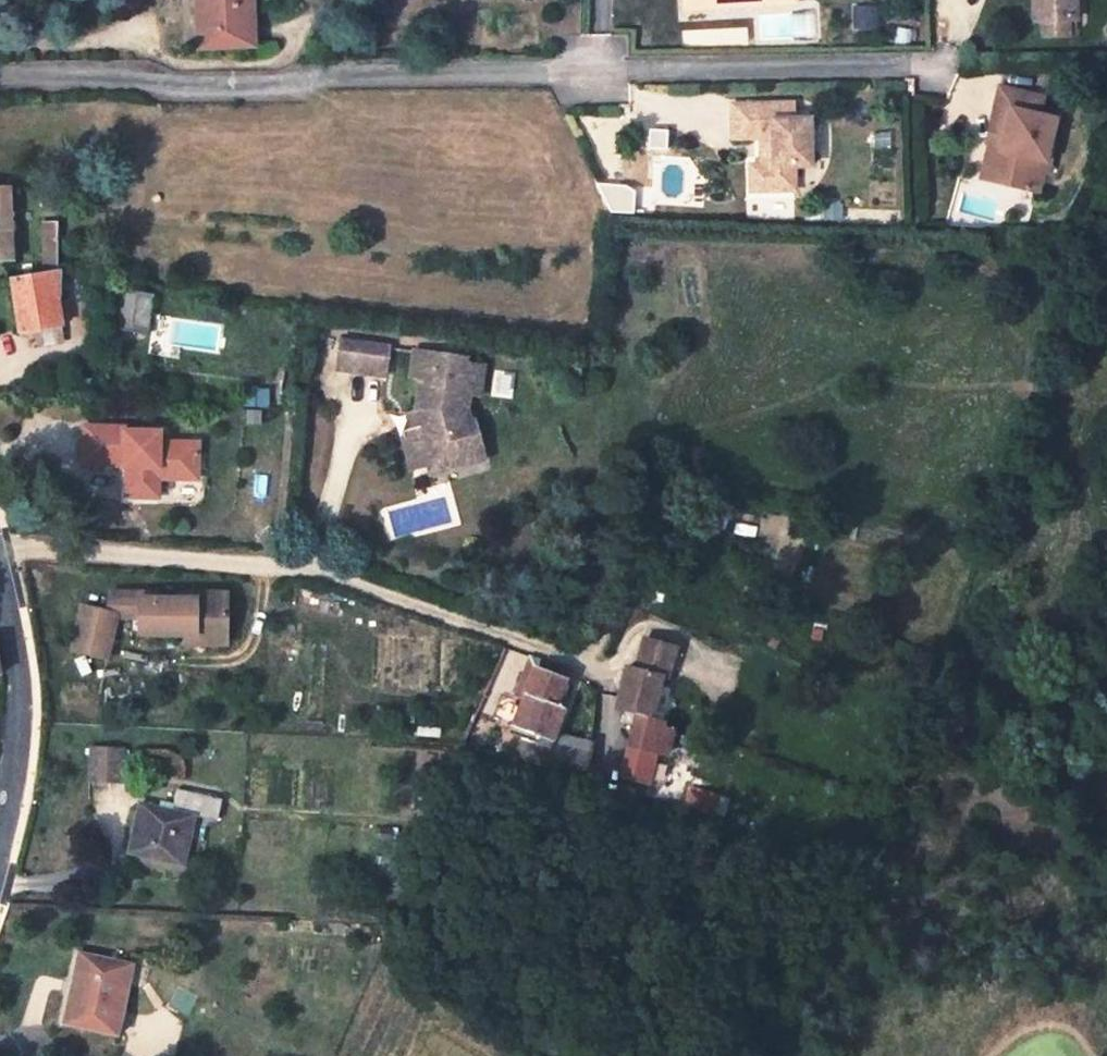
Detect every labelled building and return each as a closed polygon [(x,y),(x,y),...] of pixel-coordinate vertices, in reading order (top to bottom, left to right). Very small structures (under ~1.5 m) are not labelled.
[(255,47),(253,0),(198,0),(200,48),(255,47)] [(682,13),(706,12),(705,0),(681,0),(682,13)] [(706,12),(792,8),(792,0),(705,0),(706,12)] [(1036,25),(1045,24),(1046,40),(1070,39),(1069,23),(1078,23),(1077,0),(1035,0),(1036,25)] [(1001,87),(994,124),(1009,127),(1005,145),(993,143),(988,168),(1001,170),(1007,184),(1024,187),(1028,165),(1047,169),(1052,142),(1057,117),(1041,113),(1044,96),(1001,87)] [(735,107),(735,140),(769,140),(769,168),(763,168),(763,193),(796,192),(796,168),(812,168),(812,121),(796,121),(795,106),(735,107)] [(994,124),(990,142),(993,143),(1005,145),(1009,127),(994,124)] [(1052,142),(1047,169),(1052,170),(1057,143),(1052,142)] [(1028,165),(1024,187),(1043,190),(1047,169),(1028,165)] [(752,168),(752,193),(763,193),(763,168),(752,168)] [(988,168),(985,179),(1007,184),(1001,170),(988,168)] [(0,187),(0,210),(11,209),(10,187),(0,187)] [(13,262),(11,209),(0,210),(0,263),(13,262)] [(43,225),(43,259),(59,258),(59,225),(43,225)] [(43,259),(43,274),(59,272),(59,258),(43,259)] [(59,272),(43,274),(12,279),(21,333),(62,326),(62,321),(71,319),(68,304),(59,306),(58,298),(59,272)] [(125,295),(120,329),(146,333),(151,298),(125,295)] [(363,346),(344,343),(340,370),(359,372),(363,346)] [(390,350),(363,346),(359,372),(386,377),(390,350)] [(423,380),(418,413),(422,428),(408,433),(407,433),(406,433),(406,434),(405,435),(415,464),(431,459),(434,467),(464,457),(462,451),(483,444),(476,424),(473,425),(468,410),(471,396),(481,398),(486,370),(465,367),(466,361),(417,354),(413,379),(423,380)] [(160,484),(181,485),(182,477),(199,479),(202,449),(162,445),(163,437),(128,434),(128,431),(88,427),(85,464),(124,468),(123,470),(133,471),(131,479),(128,479),(127,499),(158,502),(160,484)] [(483,444),(462,451),(464,457),(434,467),(431,459),(415,464),(418,474),(434,468),(437,477),(488,460),(483,444)] [(199,487),(199,479),(182,477),(181,485),(199,487)] [(688,505),(683,523),(694,526),(690,542),(733,553),(738,530),(717,524),(720,513),(688,505)] [(156,594),(141,594),(141,598),(140,620),(140,638),(187,638),(195,638),(211,648),(226,648),(227,595),(195,594),(195,600),(156,599),(156,594)] [(141,598),(113,598),(108,616),(117,619),(117,620),(140,620),(141,598)] [(108,616),(83,610),(73,653),(107,661),(117,620),(117,619),(108,616)] [(187,638),(187,648),(211,648),(195,638),(187,638)] [(625,671),(620,691),(617,710),(637,715),(653,719),(661,679),(667,680),(675,645),(643,638),(635,673),(625,671)] [(585,776),(595,733),(577,730),(575,740),(554,735),(564,709),(557,707),(566,681),(536,670),(540,661),(532,658),(516,698),(522,700),(511,732),(519,735),(512,754),(585,776)] [(570,671),(540,659),(540,661),(536,670),(566,681),(570,671)] [(653,719),(637,715),(621,778),(648,786),(654,760),(666,763),(672,734),(662,730),(664,722),(653,719)] [(504,751),(512,754),(519,735),(511,732),(504,751)] [(90,749),(89,781),(122,783),(124,751),(90,749)] [(130,853),(183,866),(194,818),(217,823),(222,801),(176,790),(172,813),(141,806),(130,853)] [(390,829),(381,831),(384,840),(392,837),(390,829)] [(122,986),(127,963),(80,952),(63,1024),(116,1036),(128,987),(122,986)] [(133,965),(127,963),(122,986),(128,987),(133,965)]
